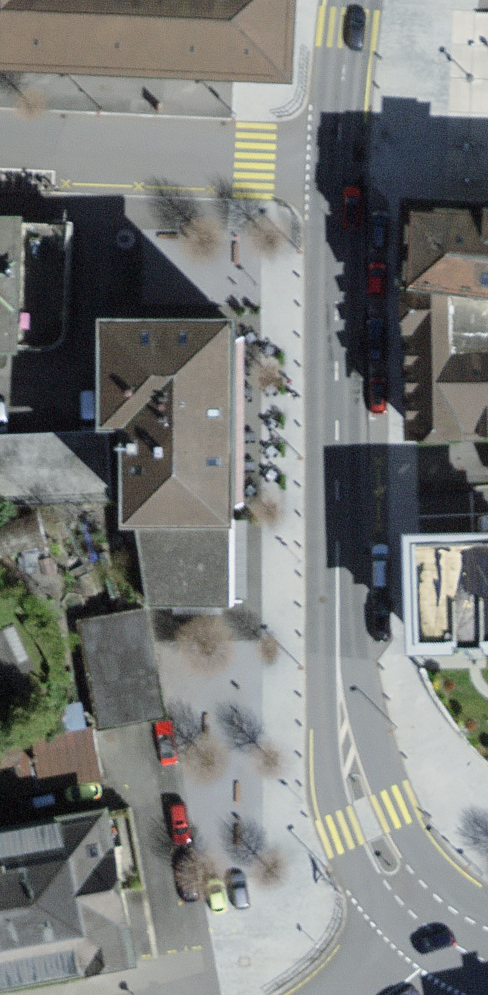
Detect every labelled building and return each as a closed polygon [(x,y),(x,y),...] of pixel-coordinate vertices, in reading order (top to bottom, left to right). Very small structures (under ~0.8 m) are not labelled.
[(280,81),(284,0),(0,0),(0,68),(280,81)] [(442,213),(414,211),(412,236),(406,287),(449,292),(487,298),(487,214),(442,213)] [(0,217),(0,343),(74,344),(76,218),(0,217)] [(449,292),(406,287),(411,442),(466,441),(487,441),(487,364),(452,359),(449,292)] [(127,524),(142,525),(232,526),(233,412),(234,325),(102,323),(101,426),(128,426),(127,524)] [(227,606),(232,526),(142,525),(154,601),(227,606)] [(407,541),(411,644),(442,643),(487,641),(487,538),(407,541)] [(152,611),(85,621),(101,725),(168,715),(152,611)] [(2,787),(101,770),(92,719),(0,735),(0,778),(2,787)] [(128,967),(148,964),(123,808),(0,828),(0,988),(128,967)]
